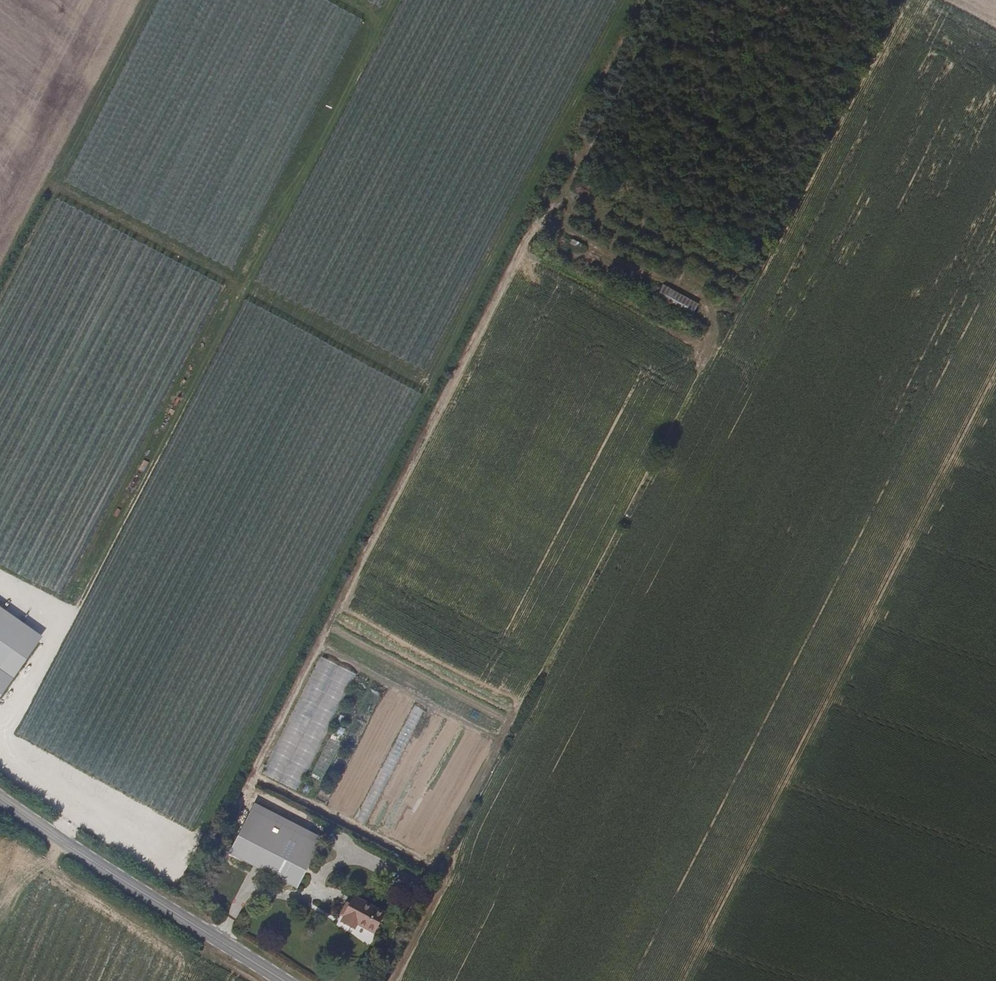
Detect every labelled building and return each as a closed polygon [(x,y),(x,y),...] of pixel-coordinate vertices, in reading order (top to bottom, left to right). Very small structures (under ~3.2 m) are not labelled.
[(692,317),(698,304),(663,286),(656,298),(692,317)] [(14,677),(43,636),(0,607),(0,667),(14,677)] [(315,657),(264,777),(300,793),(352,672),(315,657)] [(0,667),(0,697),(14,677),(0,667)] [(315,845),(244,812),(240,822),(311,855),(315,845)] [(295,888),(311,855),(240,822),(224,855),(295,888)] [(372,930),(381,912),(350,897),(346,904),(341,902),(331,921),(348,929),(352,921),(372,930)]
